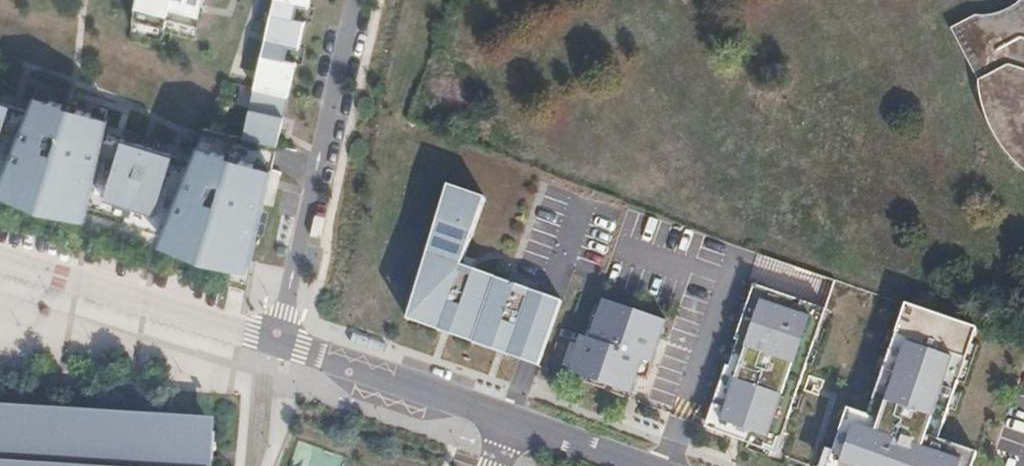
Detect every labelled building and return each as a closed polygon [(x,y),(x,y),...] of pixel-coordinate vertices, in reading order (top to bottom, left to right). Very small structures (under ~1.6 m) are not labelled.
[(135,20),(166,28),(168,19),(200,28),(204,10),(206,0),(139,0),(135,20)] [(256,89),(290,97),(298,62),(298,61),(288,59),(291,47),(301,50),(301,48),(307,21),(308,20),(298,18),(300,6),(311,9),(311,7),(312,0),(276,0),(256,89)] [(1022,1),(1008,12),(995,17),(989,18),(974,19),(950,32),(978,84),(979,93),(983,110),(991,132),(998,144),(1007,156),(1015,165),(1023,173),(1023,0),(1022,1)] [(247,264),(278,163),(199,139),(194,155),(106,128),(111,112),(35,89),(30,104),(0,95),(0,188),(247,264)] [(256,89),(245,139),(279,146),(290,97),(256,89)] [(540,366),(563,300),(552,297),(464,265),(487,198),(451,186),(439,226),(449,229),(441,257),(430,254),(413,311),(510,345),(507,355),(524,360),(529,362),(540,366)] [(439,226),(430,254),(441,257),(449,229),(439,226)] [(776,457),(831,314),(760,289),(739,343),(742,344),(732,370),(729,369),(709,423),(718,426),(715,433),(740,443),(776,457)] [(638,379),(660,323),(605,302),(591,342),(582,338),(569,371),(584,377),(582,382),(605,391),(607,386),(623,392),(629,376),(638,379)] [(981,331),(912,310),(876,405),(881,407),(875,422),(850,413),(830,465),(973,465),(977,455),(932,438),(937,422),(945,425),(960,387),(981,331)] [(510,345),(413,311),(411,321),(507,355),(510,345)] [(215,435),(40,424),(41,409),(0,407),(0,465),(213,465),(215,435)] [(216,421),(41,409),(40,424),(215,435),(216,421)] [(294,465),(338,465),(342,455),(297,441),(289,465),(294,465)]
